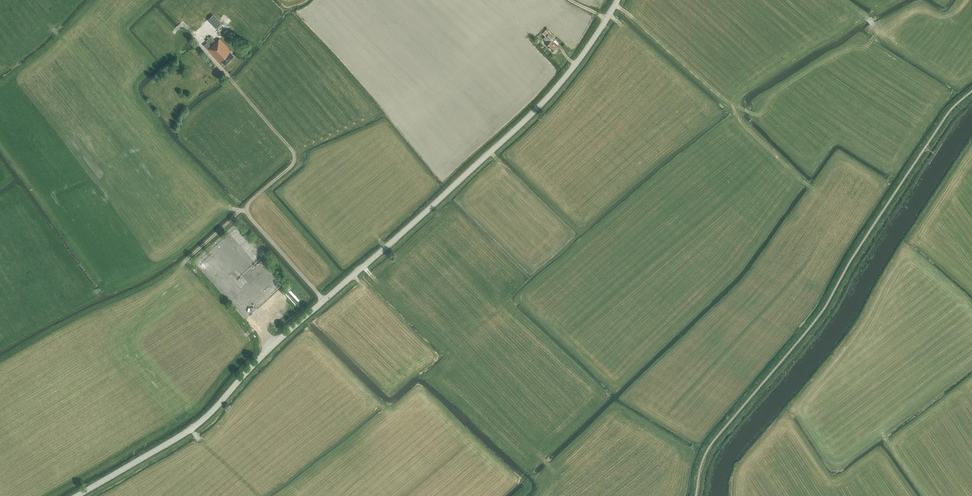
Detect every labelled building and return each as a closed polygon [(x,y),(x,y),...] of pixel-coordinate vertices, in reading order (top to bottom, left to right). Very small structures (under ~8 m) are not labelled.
[(214,24),(218,19),(211,14),(202,25),(206,29),(212,23),(214,24)] [(206,29),(198,23),(196,25),(204,31),(206,29)] [(549,32),(548,33),(545,30),(542,33),(546,36),(544,38),(549,43),(546,45),(553,51),(557,46),(551,40),(554,37),(549,32)] [(225,65),(234,56),(230,52),(230,51),(228,49),(229,48),(219,38),(216,42),(211,36),(206,41),(207,42),(203,46),(207,49),(219,62),(221,60),(225,65)] [(749,121),(752,118),(747,113),(744,115),(749,121)]
